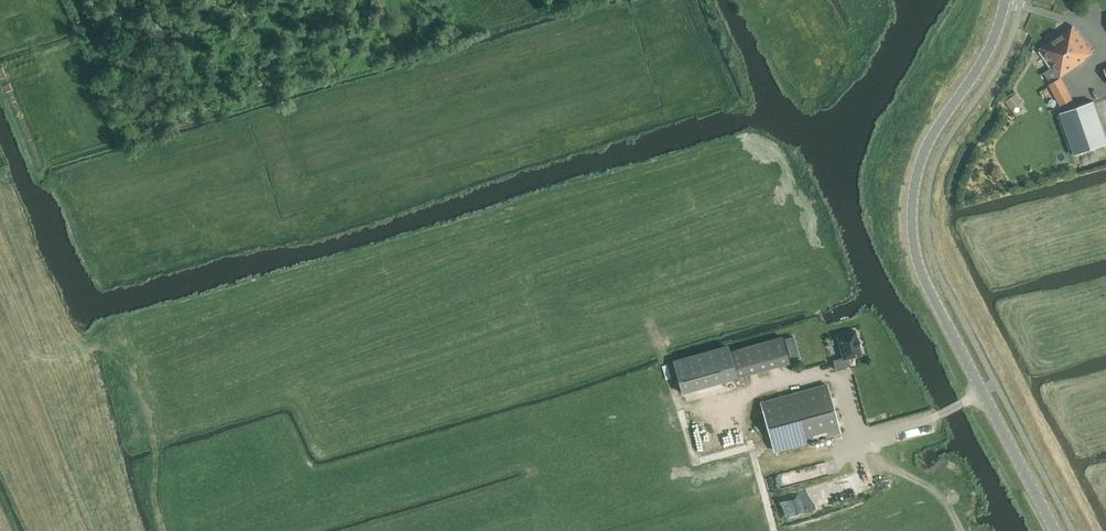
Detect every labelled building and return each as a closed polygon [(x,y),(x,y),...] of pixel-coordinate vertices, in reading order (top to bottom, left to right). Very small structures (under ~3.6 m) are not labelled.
[(1040,48),(1060,77),(1074,67),(1085,60),(1084,59),(1092,53),(1073,25),(1040,48)] [(1052,84),(1062,104),(1072,98),(1062,79),(1052,84)] [(1006,101),(1011,108),(1016,105),(1010,97),(1006,101)] [(1075,154),(1105,143),(1105,136),(1094,101),(1060,112),(1075,154)] [(833,360),(835,369),(850,365),(848,358),(861,354),(862,354),(862,353),(859,345),(860,345),(860,344),(859,344),(858,340),(859,340),(859,339),(858,339),(856,331),(855,330),(855,331),(837,336),(843,357),(833,360)] [(731,353),(728,347),(673,362),(683,395),(791,365),(784,338),(731,353)] [(760,404),(773,449),(840,431),(828,385),(760,404)]
